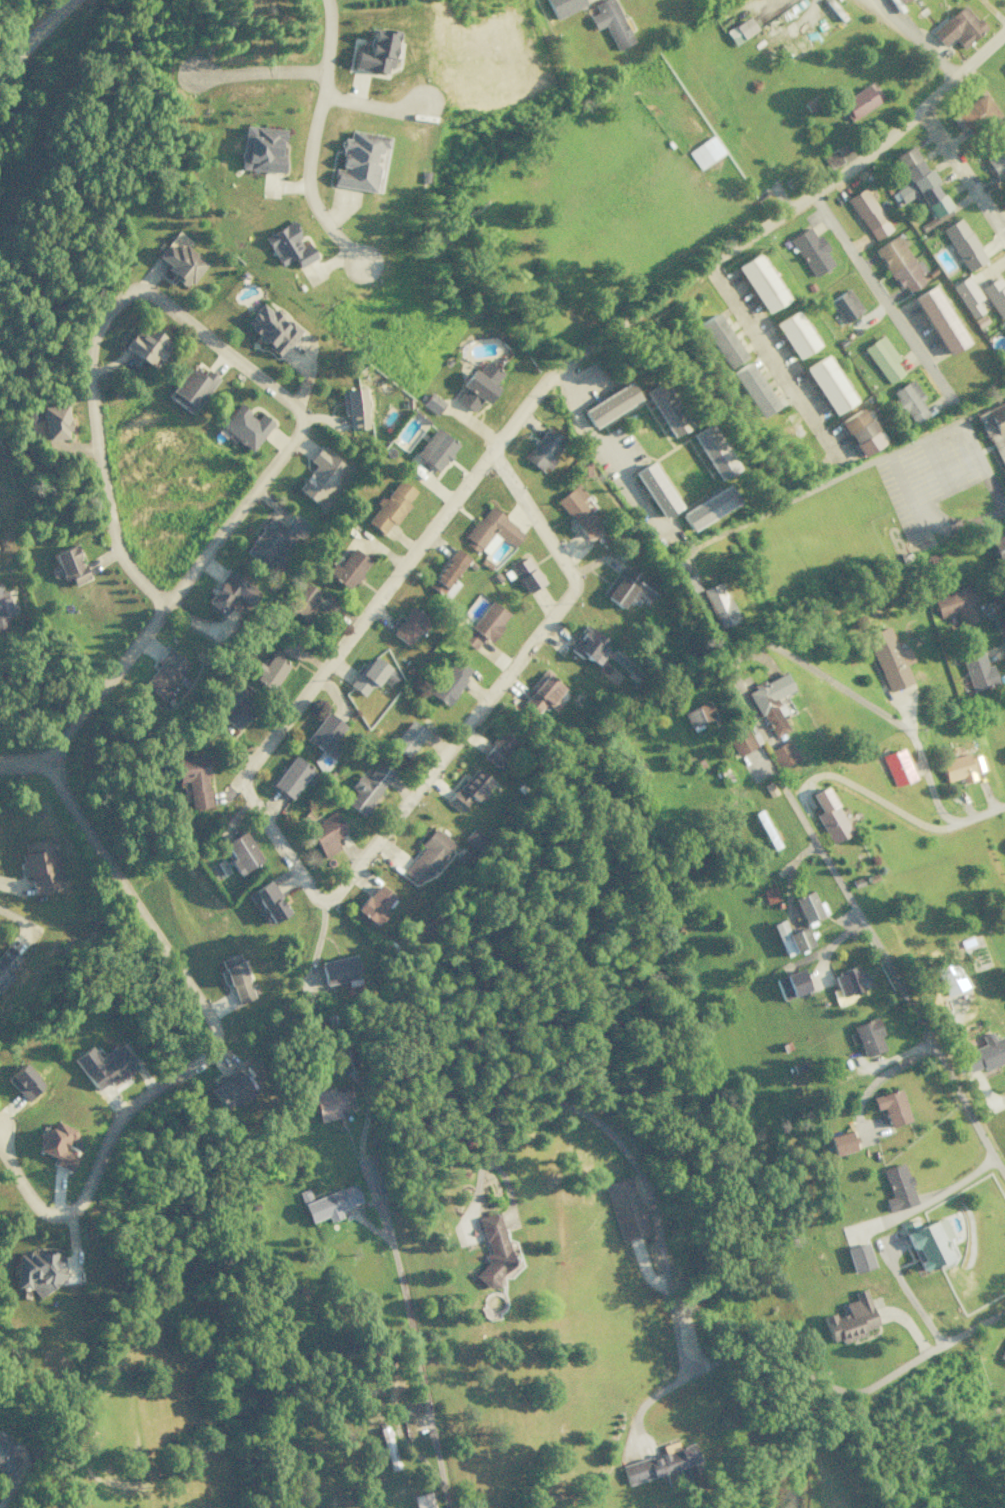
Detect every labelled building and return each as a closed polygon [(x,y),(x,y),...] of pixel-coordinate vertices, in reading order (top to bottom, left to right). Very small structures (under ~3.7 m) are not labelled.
[(582,0),(545,0),(555,19),(585,5),(582,0)] [(612,0),(601,0),(593,4),(597,12),(587,16),(593,29),(604,24),(616,50),(632,42),(612,0)] [(985,28),(962,3),(930,33),(942,46),(952,38),(962,49),(985,28)] [(732,44),(755,30),(747,16),(724,30),(732,44)] [(355,49),(353,68),(389,73),(395,31),(370,27),(367,51),(355,49)] [(850,118),(877,103),(868,85),(840,99),(850,118)] [(999,114),(982,92),(954,113),(971,136),(999,114)] [(239,169),(281,172),(283,128),(242,126),(239,169)] [(372,192),(376,166),(373,165),(376,147),(385,148),(387,136),(348,130),(347,139),(343,138),(338,169),(333,168),(331,185),(372,192)] [(724,152),(712,134),(687,152),(699,169),(724,152)] [(1004,180),(1004,143),(983,160),(1000,183),(1004,180)] [(891,155),(906,183),(894,190),(901,202),(913,196),(919,208),(924,205),(931,217),(948,208),(933,182),(935,180),(928,167),(924,169),(910,145),(891,155)] [(842,162),(835,148),(821,156),(829,169),(842,162)] [(847,197),(872,241),(890,230),(865,186),(847,197)] [(966,272),(985,260),(960,217),(941,228),(966,272)] [(279,265),(293,258),(298,268),(315,258),(306,242),(299,246),(295,240),(300,237),(291,221),(263,236),(279,265)] [(817,235),(814,236),(808,226),(788,238),(812,277),(834,264),(817,235)] [(912,261),(896,235),(872,249),(897,289),(903,285),(908,292),(923,283),(918,274),(925,270),(917,258),(912,261)] [(165,244),(155,256),(168,266),(165,270),(186,287),(206,263),(177,241),(170,249),(165,244)] [(786,299),(755,253),(734,267),(765,313),(786,299)] [(983,310),(976,301),(981,297),(966,275),(950,286),(971,318),(983,310)] [(1004,314),(1004,283),(1002,285),(996,276),(978,287),(999,319),(1004,314)] [(945,355),(966,344),(933,285),(912,296),(945,355)] [(828,301),(843,323),(862,310),(847,288),(828,301)] [(280,355),(301,329),(288,320),(286,323),(260,302),(242,325),(280,355)] [(772,324),(795,359),(817,345),(793,310),(772,324)] [(724,369),(742,358),(715,312),(697,322),(724,369)] [(155,357),(159,360),(172,344),(144,322),(125,348),(149,365),(155,357)] [(888,384),(902,373),(894,362),(898,359),(880,334),(861,348),(888,384)] [(831,415),(853,402),(824,354),(802,367),(831,415)] [(456,400),(473,411),(480,401),(485,404),(497,387),(493,385),(501,372),(484,361),(476,372),(471,369),(460,385),(464,388),(456,400)] [(757,418),(775,407),(746,361),(729,372),(757,418)] [(190,414),(217,378),(205,368),(202,372),(190,364),(166,397),(190,414)] [(928,414),(919,400),(923,397),(910,378),(888,394),(900,412),(904,410),(914,424),(928,414)] [(669,438),(687,428),(661,381),(643,391),(669,438)] [(582,411),(593,428),(638,398),(627,382),(582,411)] [(361,388),(339,391),(343,414),(348,413),(350,430),(368,428),(361,388)] [(421,405),(436,414),(444,401),(428,392),(421,405)] [(273,424),(260,413),(255,418),(237,403),(218,426),(250,452),(273,424)] [(41,406),(42,439),(67,438),(66,405),(41,406)] [(837,421),(860,456),(882,442),(860,406),(837,421)] [(691,432),(715,480),(733,471),(710,423),(691,432)] [(414,455),(438,471),(457,443),(433,427),(414,455)] [(562,440),(545,427),(522,457),(542,472),(553,459),(549,456),(562,440)] [(347,468),(320,447),(309,460),(315,465),(296,488),(317,505),(347,468)] [(633,472),(661,518),(678,507),(650,461),(633,472)] [(415,491),(398,478),(377,505),(378,506),(366,521),(382,534),(390,523),(394,525),(409,505),(406,502),(415,491)] [(579,500),(585,495),(576,483),(554,501),(585,538),(600,526),(579,500)] [(691,531),(736,502),(725,484),(680,513),(691,531)] [(523,532),(487,506),(461,541),(482,556),(497,535),(512,547),(523,532)] [(311,526),(293,512),(283,526),(270,516),(243,551),(264,567),(269,560),(280,568),(288,557),(282,552),(295,535),(301,539),(311,526)] [(69,577),(72,585),(87,579),(73,544),(50,553),(61,581),(69,577)] [(331,563),(324,572),(348,590),(369,561),(351,547),(336,567),(331,563)] [(458,584),(452,580),(469,558),(455,547),(427,584),(446,599),(458,584)] [(542,584),(528,556),(510,565),(524,593),(542,584)] [(600,595),(622,608),(631,593),(648,603),(659,586),(626,566),(619,577),(614,573),(600,595)] [(203,601),(221,614),(234,595),(249,606),(258,593),(226,570),(203,601)] [(698,590),(693,574),(679,578),(684,594),(698,590)] [(317,591),(303,581),(285,606),(306,620),(317,604),(311,600),(317,591)] [(737,620),(719,581),(701,590),(719,628),(737,620)] [(931,597),(938,617),(954,612),(958,626),(979,619),(968,585),(931,597)] [(7,626),(5,616),(11,614),(6,590),(1,591),(0,586),(0,628),(7,626)] [(338,599),(324,592),(316,607),(329,614),(338,599)] [(508,615),(490,601),(460,639),(473,650),(482,638),(487,642),(508,615)] [(425,616),(408,606),(390,635),(408,645),(425,616)] [(911,683),(903,664),(910,661),(904,646),(896,650),(885,625),(862,634),(887,693),(911,683)] [(596,666),(611,644),(583,626),(569,648),(596,666)] [(278,651),(292,658),(300,644),(286,637),(278,651)] [(163,701),(189,664),(165,647),(154,661),(157,663),(142,686),(163,701)] [(969,690),(994,683),(990,664),(983,665),(979,650),(960,654),(969,690)] [(253,679),(272,691),(289,665),(271,653),(253,679)] [(349,688),(364,696),(370,685),(376,688),(388,666),(368,655),(349,688)] [(470,669),(453,658),(429,695),(446,706),(470,669)] [(557,703),(552,698),(562,686),(543,671),(518,703),(534,715),(542,704),(551,711),(557,703)] [(771,738),(788,730),(780,715),(784,712),(777,697),(791,691),(782,672),(747,689),(771,738)] [(219,716),(233,729),(256,704),(237,686),(228,695),(234,701),(219,716)] [(715,718),(707,700),(682,712),(690,729),(715,718)] [(333,757),(340,745),(334,741),(344,724),(323,712),(305,741),(333,757)] [(426,732),(410,720),(389,745),(405,758),(426,732)] [(756,745),(745,726),(725,737),(736,756),(756,745)] [(479,756),(496,768),(516,742),(499,729),(479,756)] [(779,769),(798,757),(787,739),(768,751),(779,769)] [(881,754),(891,786),(911,780),(901,748),(881,754)] [(978,755),(966,758),(965,753),(939,760),(946,784),(973,776),(972,772),(982,770),(978,755)] [(270,785),(289,799),(303,781),(308,785),(317,774),(293,756),(270,785)] [(348,787),(353,791),(344,803),(360,815),(393,774),(378,761),(364,779),(358,774),(348,787)] [(446,804),(458,812),(468,797),(474,802),(489,780),(471,768),(446,804)] [(810,793),(820,813),(815,815),(831,844),(850,833),(825,785),(810,793)] [(323,858),(339,848),(334,840),(347,832),(334,811),(315,822),(310,813),(300,820),(323,858)] [(485,839),(472,827),(462,839),(475,850),(485,839)] [(422,846),(402,872),(418,885),(451,843),(432,828),(419,844),(422,846)] [(238,874),(261,860),(243,830),(220,845),(238,874)] [(62,890),(55,837),(22,842),(24,853),(19,854),(23,876),(28,875),(31,894),(62,890)] [(455,857),(463,864),(472,854),(464,847),(455,857)] [(250,903),(255,899),(271,923),(288,913),(277,897),(280,895),(270,879),(245,895),(250,903)] [(386,912),(383,909),(393,896),(376,884),(356,910),(376,926),(386,912)] [(765,902),(775,900),(774,895),(772,896),(771,888),(763,889),(765,902)] [(815,924),(813,919),(826,914),(822,900),(816,902),(812,890),(794,897),(804,927),(815,924)] [(783,956),(812,946),(806,926),(787,933),(783,919),(771,923),(783,956)] [(11,977),(7,973),(20,956),(4,944),(0,950),(0,993),(11,977)] [(218,959),(222,970),(217,972),(222,986),(231,983),(237,1002),(260,994),(256,983),(249,985),(237,953),(218,959)] [(345,980),(348,991),(361,988),(354,954),(318,962),(323,985),(345,980)] [(965,987),(955,962),(935,970),(945,995),(965,987)] [(868,988),(864,971),(857,972),(856,967),(833,973),(838,996),(868,988)] [(774,978),(781,999),(809,990),(802,969),(774,978)] [(862,1057),(882,1050),(878,1036),(881,1035),(875,1017),(851,1026),(862,1057)] [(999,1036),(992,1039),(989,1031),(980,1036),(983,1044),(970,1050),(967,1043),(957,1047),(968,1072),(981,1066),(983,1070),(1004,1060),(1004,1050),(999,1036)] [(110,1085),(134,1068),(116,1043),(97,1057),(89,1046),(72,1058),(95,1090),(107,1082),(110,1085)] [(357,1067),(352,1049),(336,1053),(341,1072),(357,1067)] [(26,1101),(44,1085),(22,1062),(5,1079),(26,1101)] [(206,1089),(223,1111),(240,1099),(242,1102),(253,1093),(233,1067),(206,1089)] [(339,1116),(338,1110),(353,1106),(349,1088),(311,1098),(318,1122),(339,1116)] [(908,1120),(898,1089),(870,1097),(874,1110),(881,1107),(887,1126),(908,1120)] [(37,1150),(56,1158),(53,1164),(69,1170),(75,1155),(62,1150),(67,1137),(72,1139),(76,1130),(55,1121),(52,1129),(46,1127),(37,1150)] [(854,1150),(848,1130),(826,1136),(832,1156),(854,1150)] [(886,1212),(915,1204),(904,1162),(881,1168),(889,1197),(883,1199),(886,1212)] [(646,1233),(629,1177),(602,1184),(620,1241),(646,1233)] [(311,1199),(307,1189),(298,1192),(308,1222),(327,1216),(329,1222),(341,1218),(338,1209),(362,1202),(356,1184),(311,1199)] [(477,1217),(487,1254),(483,1255),(486,1267),(476,1270),(482,1290),(502,1285),(500,1279),(514,1275),(496,1212),(477,1217)] [(949,1237),(941,1217),(918,1227),(915,1219),(901,1225),(918,1271),(949,1259),(941,1240),(949,1237)] [(846,1247),(851,1272),(873,1268),(868,1243),(846,1247)] [(15,1287),(34,1287),(34,1295),(48,1295),(49,1279),(62,1280),(62,1257),(54,1257),(54,1253),(16,1252),(15,1287)] [(828,1341),(839,1338),(840,1342),(864,1335),(863,1329),(876,1326),(865,1288),(853,1292),(855,1299),(843,1302),(846,1314),(834,1317),(833,1312),(821,1316),(828,1341)] [(1004,1362),(1004,1341),(997,1357),(1004,1362)] [(1,1476),(20,1459),(9,1447),(14,1442),(5,1432),(0,1437),(0,1475),(1,1476)] [(691,1442),(672,1448),(672,1450),(620,1465),(626,1483),(697,1463),(691,1442)] [(680,1480),(695,1476),(692,1464),(677,1468),(680,1480)] [(430,1492),(412,1496),(415,1507),(434,1507),(430,1492)]
